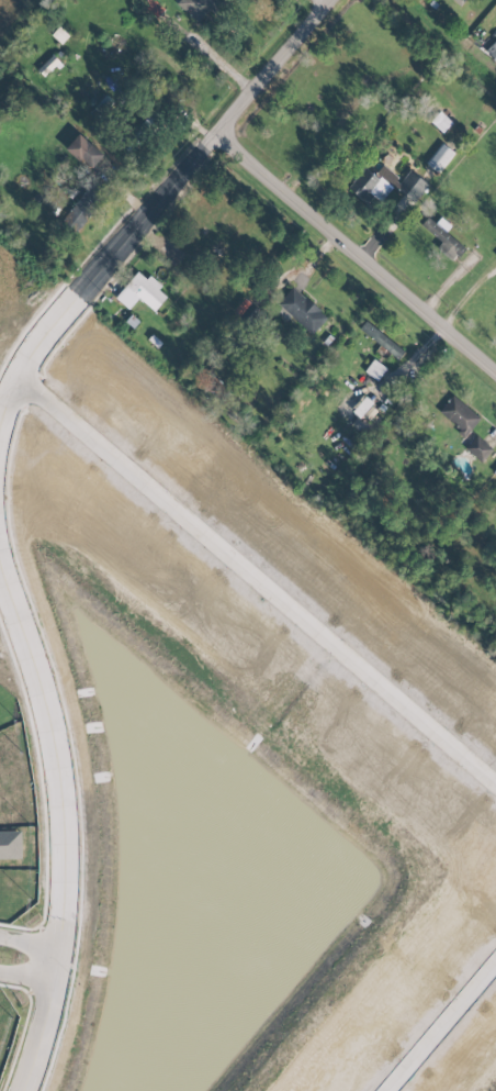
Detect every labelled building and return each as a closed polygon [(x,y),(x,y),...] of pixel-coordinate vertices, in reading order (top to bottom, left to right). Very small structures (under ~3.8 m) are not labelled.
[(153,0),(146,0),(142,4),(157,17),(164,9),(153,0)] [(218,0),(179,0),(176,4),(199,23),(218,0)] [(59,62),(53,55),(37,69),(43,75),(59,62)] [(452,122),(439,111),(430,121),(442,132),(452,122)] [(65,150),(91,169),(103,153),(77,134),(65,150)] [(453,153),(441,143),(426,162),(438,172),(453,153)] [(347,188),(368,204),(374,196),(381,202),(393,186),(415,203),(429,185),(410,169),(401,180),(381,165),(374,174),(364,167),(347,188)] [(73,231),(103,199),(90,187),(60,219),(73,231)] [(443,242),(438,251),(454,261),(464,245),(437,227),(439,224),(427,217),(420,227),(443,242)] [(168,294),(147,277),(146,278),(137,271),(115,297),(128,309),(138,297),(154,311),(168,294)] [(278,306),(312,332),(326,314),(292,288),(278,306)] [(400,358),(406,349),(364,322),(358,331),(400,358)] [(386,368),(373,359),(364,372),(377,380),(386,368)] [(464,435),(479,419),(453,395),(438,412),(464,435)] [(493,450),(476,435),(465,448),(482,463),(493,450)] [(21,831),(0,831),(0,858),(21,858),(21,831)]
